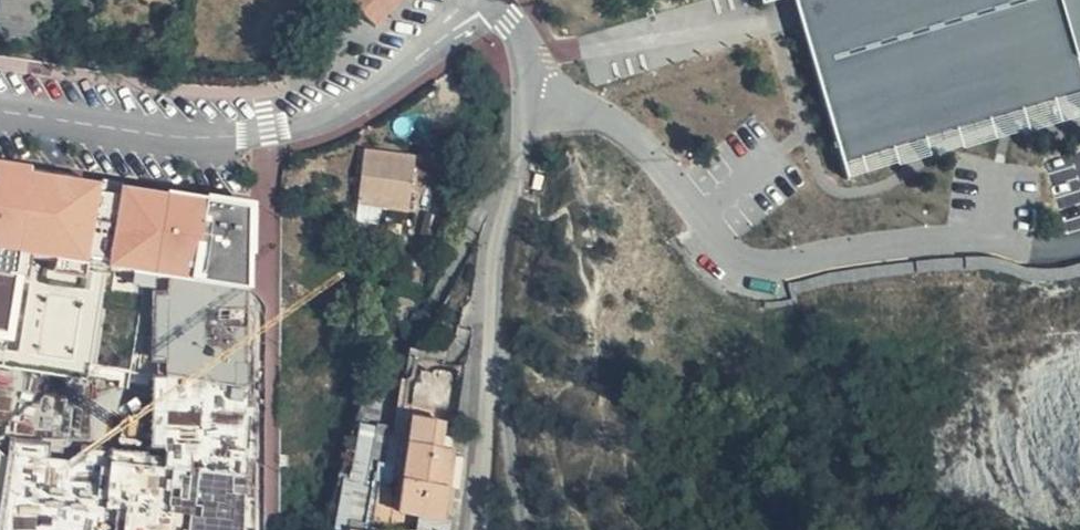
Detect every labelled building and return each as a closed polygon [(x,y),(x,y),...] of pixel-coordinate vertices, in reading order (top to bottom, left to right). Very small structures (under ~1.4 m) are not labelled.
[(0,14),(0,24),(38,29),(41,0),(2,0),(0,14)] [(401,31),(376,0),(367,7),(392,39),(401,31)] [(401,31),(440,0),(376,0),(401,31)] [(773,8),(800,0),(855,184),(1079,118),(1079,0),(770,0),(773,8)] [(370,152),(365,225),(387,226),(388,206),(417,207),(421,155),(370,152)] [(252,204),(0,166),(0,353),(131,375),(145,286),(248,304),(252,204)] [(0,368),(0,453),(5,457),(0,500),(0,529),(17,529),(43,518),(47,491),(164,501),(164,392),(123,389),(0,368)] [(450,506),(463,441),(450,438),(453,423),(455,412),(427,407),(409,498),(450,506)] [(450,438),(463,441),(467,426),(453,423),(450,438)]
